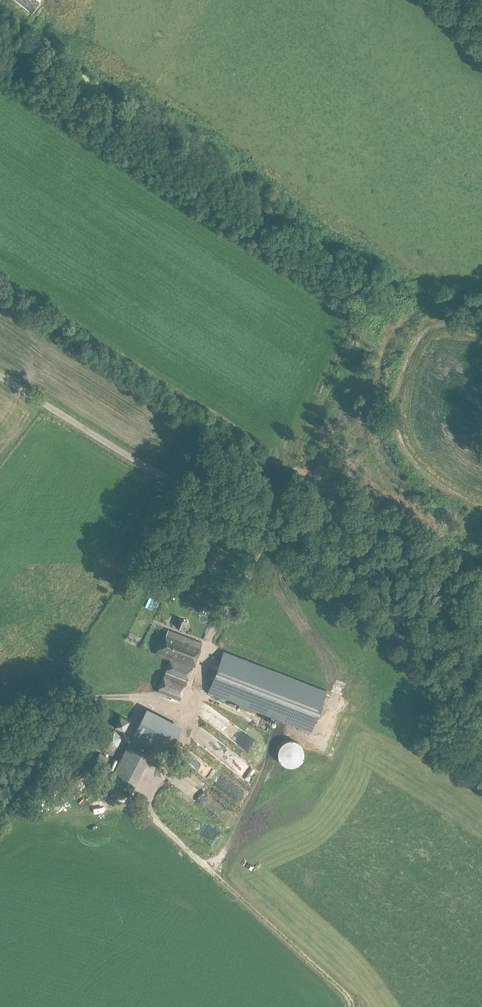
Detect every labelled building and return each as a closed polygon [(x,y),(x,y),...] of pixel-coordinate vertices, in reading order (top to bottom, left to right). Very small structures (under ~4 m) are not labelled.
[(209,541),(207,545),(211,547),(228,555),(232,547),(215,539),(213,543),(209,541)] [(176,627),(182,630),(187,616),(181,613),(176,627)] [(170,660),(192,669),(201,644),(167,630),(158,655),(170,660)] [(326,691),(294,678),(224,651),(208,692),(310,732),(326,691)] [(192,669),(170,660),(165,671),(187,679),(192,669)] [(179,700),(187,679),(165,671),(157,691),(179,700)] [(209,704),(202,713),(219,727),(226,718),(209,704)] [(184,727),(148,708),(135,735),(170,753),(184,727)] [(117,726),(126,729),(128,722),(119,718),(117,726)] [(99,727),(96,731),(99,733),(96,738),(102,742),(108,732),(99,727)] [(192,736),(244,783),(253,773),(200,727),(192,736)] [(106,735),(112,744),(122,738),(116,728),(106,735)] [(304,755),(304,753),(304,752),(304,750),(304,749),(304,748),(303,747),(303,746),(302,745),(301,744),(300,743),(299,742),(298,742),(297,741),(296,741),(294,740),(293,740),(292,740),(291,740),(289,740),(288,740),(287,741),(286,741),(284,742),(283,743),(282,744),(281,745),(280,746),(280,748),(279,749),(279,750),(279,751),(278,753),(278,754),(279,755),(279,757),(279,758),(280,759),(280,760),(282,762),(283,763),(284,764),(285,764),(286,765),(287,765),(288,766),(289,766),(291,766),(292,766),(293,766),(294,766),(296,765),(297,765),(298,764),(299,763),(300,763),(301,762),(302,761),(303,760),(303,759),(304,757),(304,756),(304,755)] [(151,758),(129,745),(114,772),(136,784),(151,758)] [(190,760),(194,750),(186,747),(182,756),(190,760)] [(109,758),(101,753),(95,762),(104,768),(109,758)] [(233,803),(242,794),(210,765),(201,775),(233,803)] [(112,790),(116,785),(102,775),(98,780),(112,790)] [(204,825),(195,835),(208,847),(217,837),(204,825)]
